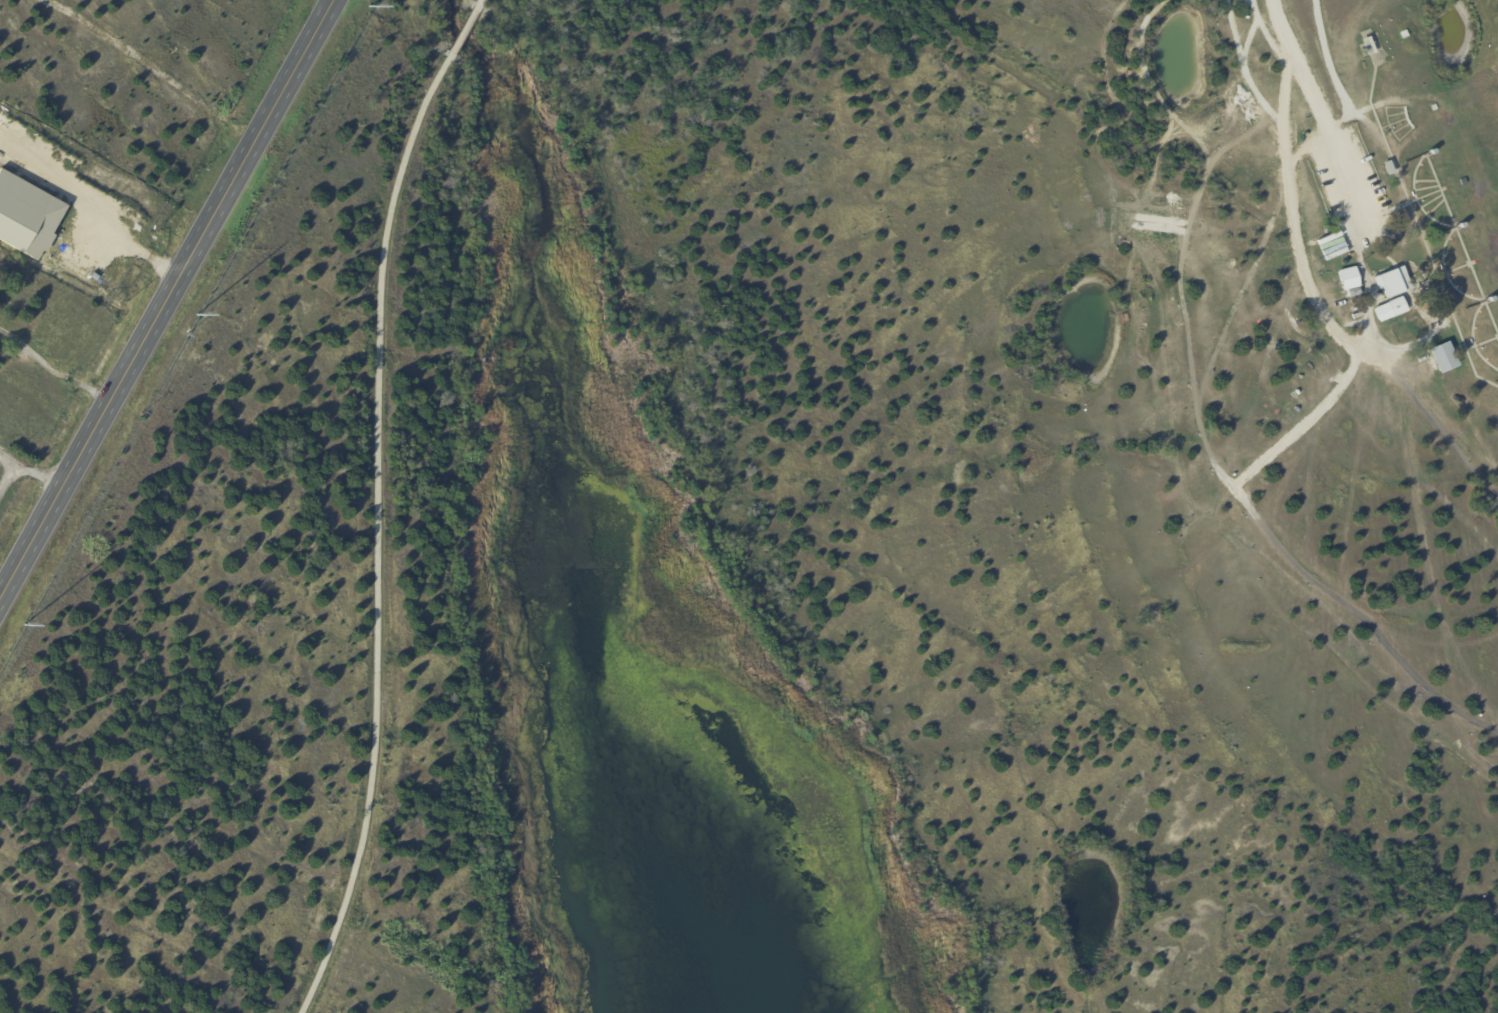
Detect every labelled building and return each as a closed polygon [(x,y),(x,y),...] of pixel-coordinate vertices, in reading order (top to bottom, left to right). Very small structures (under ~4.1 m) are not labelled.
[(1370,55),(1364,58),(1359,46),(1362,45),(1360,40),(1368,37),(1375,53),(1370,55)] [(1382,163),(1389,161),(1393,173),(1387,176),(1382,163)] [(1410,287),(1411,289),(1386,299),(1381,287),(1377,289),(1373,278),(1402,266),(1410,287)] [(1358,286),(1346,289),(1343,276),(1356,272),(1359,286),(1358,286)] [(1360,293),(1361,295),(1349,299),(1347,291),(1359,288),(1360,293)] [(1401,298),(1406,312),(1393,318),(1387,303),(1400,297),(1401,298)] [(1429,350),(1447,342),(1457,366),(1439,374),(1429,350)]
